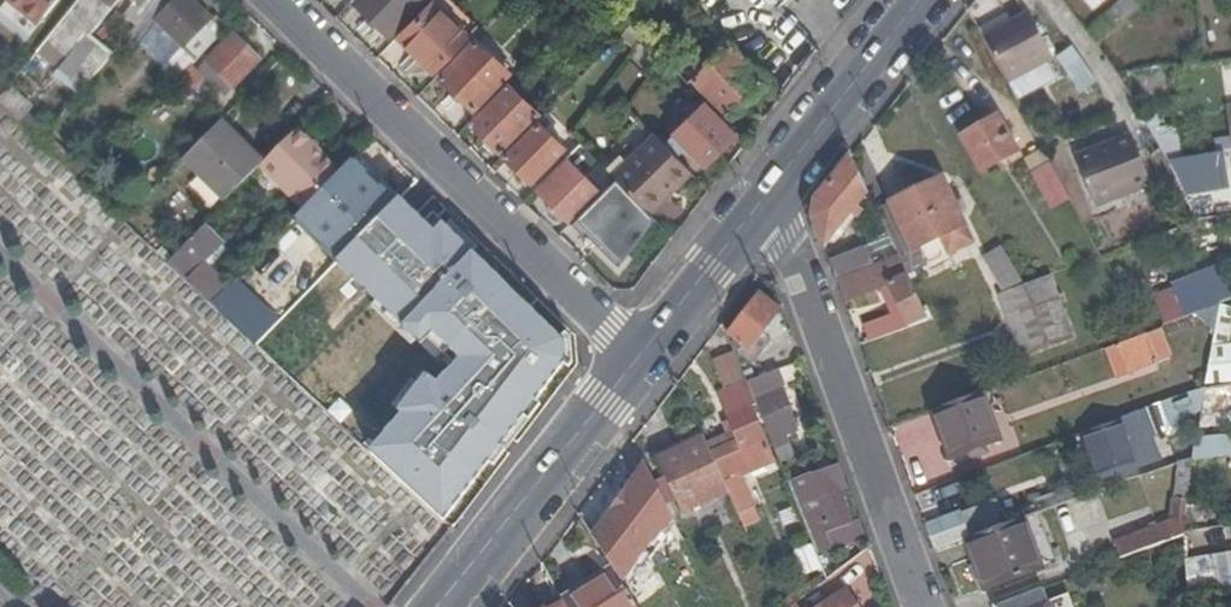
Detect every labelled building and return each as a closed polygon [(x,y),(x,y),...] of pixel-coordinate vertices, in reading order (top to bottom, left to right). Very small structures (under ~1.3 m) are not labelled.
[(35,25),(5,0),(0,6),(0,10),(28,34),(35,25)] [(5,0),(35,25),(56,0),(5,0)] [(78,94),(111,54),(88,35),(117,0),(77,0),(34,52),(56,70),(54,74),(78,94)] [(176,82),(193,63),(223,32),(190,0),(156,0),(147,11),(128,34),(176,82)] [(156,0),(136,0),(135,1),(147,11),(156,0)] [(423,1),(422,0),(355,0),(354,1),(388,35),(423,1)] [(1094,10),(1105,0),(1084,0),(1094,10)] [(1111,10),(1129,29),(1160,0),(1122,0),(1111,10)] [(466,35),(431,1),(398,36),(433,70),(466,35)] [(1029,15),(984,40),(1010,89),(1055,64),(1029,15)] [(632,48),(641,36),(630,25),(619,36),(632,48)] [(257,60),(245,48),(232,35),(206,62),(233,88),(259,61),(257,60)] [(509,72),(475,39),(440,76),(472,109),(509,72)] [(727,114),(762,81),(727,44),(693,79),(727,114)] [(193,63),(176,82),(187,92),(201,77),(201,70),(193,63)] [(1087,85),(1094,81),(1083,66),(1077,70),(1087,85)] [(538,114),(506,82),(469,120),(481,132),(485,136),(501,151),(538,114)] [(705,104),(707,102),(695,90),(679,107),(687,114),(679,122),(683,126),(666,144),(679,156),(684,150),(702,167),(734,133),(705,104)] [(0,93),(0,107),(33,139),(41,129),(1,92),(0,93)] [(617,136),(594,113),(572,135),(595,157),(617,136)] [(998,117),(961,139),(982,176),(1019,154),(998,117)] [(219,123),(183,159),(227,200),(261,164),(219,123)] [(563,148),(538,123),(506,156),(531,182),(563,148)] [(286,173),(307,195),(337,164),(301,129),(267,164),(281,179),(286,173)] [(480,142),(485,136),(481,132),(475,137),(480,142)] [(691,172),(653,133),(610,175),(643,208),(669,184),(674,189),(691,172)] [(1131,135),(1075,156),(1094,207),(1151,186),(1131,135)] [(1187,156),(1165,159),(1179,186),(1214,180),(1211,159),(1188,163),(1187,156)] [(868,194),(851,157),(817,199),(813,218),(824,248),(868,194)] [(537,188),(551,202),(555,206),(571,222),(601,193),(566,159),(537,188)] [(1051,211),(1070,200),(1050,163),(1031,173),(1051,211)] [(343,171),(288,226),(299,236),(313,222),(316,224),(325,216),(322,213),(325,210),(336,220),(339,218),(352,231),(378,205),(365,193),(358,185),(343,171)] [(301,202),(307,195),(286,173),(281,179),(279,181),(301,202)] [(917,247),(925,264),(971,243),(942,177),(888,202),(910,250),(917,247)] [(361,181),(358,185),(365,193),(369,189),(361,181)] [(648,213),(674,189),(669,184),(643,208),(648,213)] [(555,206),(551,202),(545,207),(550,212),(555,206)] [(898,257),(906,273),(925,264),(917,247),(910,250),(888,202),(875,208),(898,257)] [(402,219),(357,265),(402,308),(448,264),(402,219)] [(204,224),(166,264),(184,280),(221,241),(204,224)] [(1023,286),(1001,247),(984,257),(1005,293),(1008,292),(1023,286)] [(832,269),(836,283),(872,269),(864,251),(832,269)] [(870,343),(928,321),(906,273),(898,257),(872,269),(836,283),(844,303),(889,286),(896,302),(888,305),(894,320),(865,331),(870,343)] [(408,317),(417,326),(464,279),(455,270),(408,317)] [(1005,293),(1000,295),(1023,354),(1071,334),(1048,277),(1024,286),(1023,286),(1008,292),(1005,293)] [(464,279),(417,326),(447,354),(494,307),(464,279)] [(517,284),(494,307),(447,354),(427,374),(443,390),(455,378),(460,383),(460,382),(518,323),(512,317),(531,297),(517,284)] [(736,342),(731,348),(745,357),(762,334),(763,332),(766,328),(780,310),(759,295),(727,335),(736,342)] [(499,397),(518,411),(528,396),(569,342),(551,328),(499,397)] [(762,334),(745,357),(754,364),(771,340),(762,334)] [(1149,335),(1111,349),(1122,377),(1159,364),(1149,335)] [(1205,383),(1230,380),(1230,345),(1212,347),(1205,383)] [(744,381),(748,389),(777,462),(777,463),(792,457),(783,436),(795,431),(787,409),(790,408),(775,371),(744,381)] [(455,402),(460,383),(455,378),(443,390),(427,374),(405,398),(432,425),(455,402)] [(1204,388),(1201,409),(1200,415),(1230,410),(1230,384),(1204,388)] [(1190,392),(1197,411),(1201,409),(1204,388),(1205,387),(1190,392)] [(728,493),(738,515),(755,508),(741,475),(777,462),(748,389),(721,400),(738,443),(710,454),(728,493)] [(1190,392),(1087,430),(1103,479),(1133,469),(1120,430),(1153,418),(1156,427),(1197,411),(1190,392)] [(997,442),(980,394),(933,412),(951,458),(997,442)] [(515,414),(529,425),(543,407),(528,396),(518,411),(515,414)] [(405,398),(380,422),(408,450),(432,425),(405,398)] [(710,454),(702,438),(658,459),(682,513),(728,493),(710,454)] [(1194,444),(1192,456),(1191,463),(1230,457),(1230,438),(1194,444)] [(1191,463),(1192,456),(1178,462),(1174,499),(1178,499),(1175,520),(1117,543),(1122,558),(1182,536),(1183,531),(1184,517),(1191,463)] [(673,523),(644,464),(591,538),(610,567),(621,586),(646,551),(641,545),(673,523)] [(838,464),(784,482),(804,531),(821,525),(826,542),(830,552),(865,539),(859,522),(849,526),(834,485),(844,481),(838,464)] [(925,527),(934,552),(967,540),(1004,526),(996,503),(925,527)] [(1058,565),(1038,514),(1022,519),(1041,572),(1058,565)] [(1004,526),(967,540),(987,593),(1041,572),(1022,519),(1004,526)] [(804,531),(811,548),(826,542),(821,525),(804,531)] [(563,605),(564,606),(635,606),(621,586),(610,567),(586,582),(590,588),(563,605)] [(992,606),(1049,606),(1042,589),(992,606)] [(845,591),(826,604),(822,606),(855,606),(845,591)]
